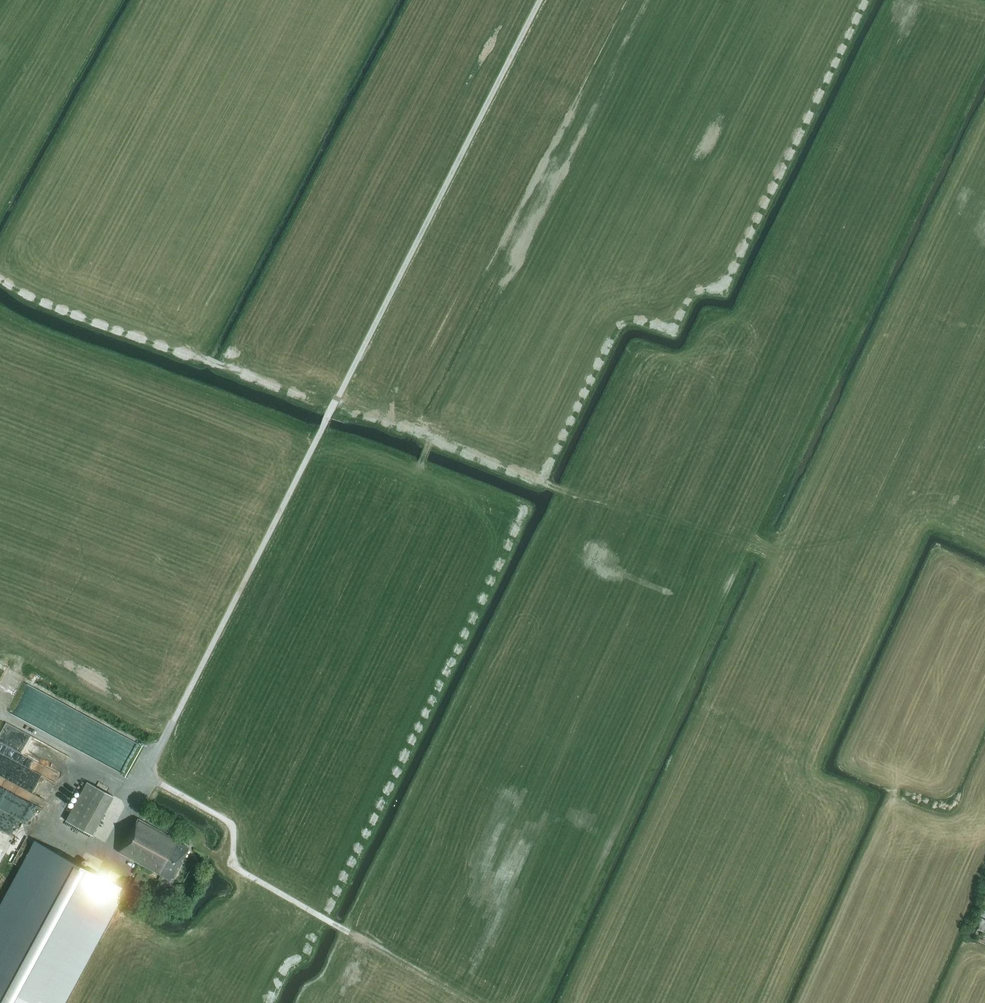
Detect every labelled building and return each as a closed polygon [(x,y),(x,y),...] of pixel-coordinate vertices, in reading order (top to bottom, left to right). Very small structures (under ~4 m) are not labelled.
[(61,706),(51,735),(63,740),(73,711),(61,706)] [(63,772),(19,751),(15,758),(0,751),(0,806),(26,819),(35,801),(46,807),(63,772)] [(87,782),(66,820),(93,835),(114,796),(87,782)] [(132,827),(118,852),(172,881),(190,848),(177,842),(178,840),(138,818),(133,827),(132,827)] [(0,911),(0,1002),(62,1002),(123,889),(37,842),(0,911)] [(984,941),(984,928),(979,927),(976,938),(984,941)]
